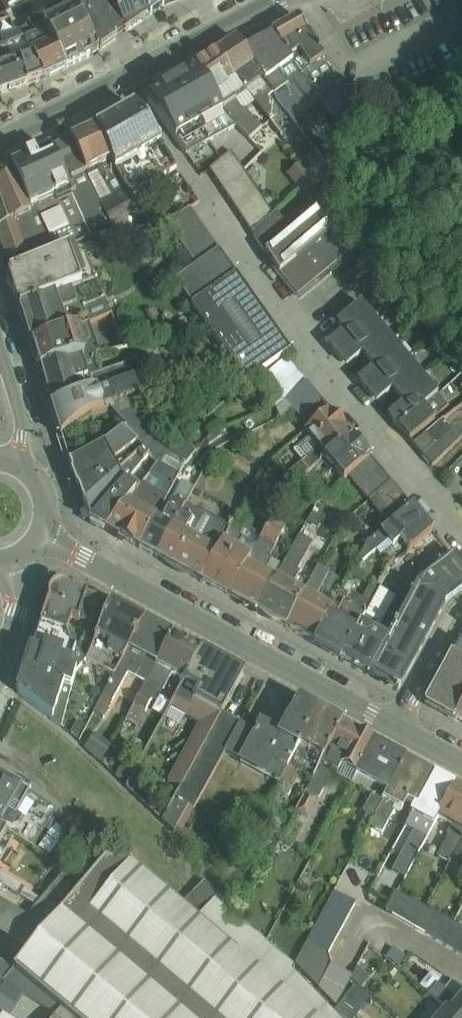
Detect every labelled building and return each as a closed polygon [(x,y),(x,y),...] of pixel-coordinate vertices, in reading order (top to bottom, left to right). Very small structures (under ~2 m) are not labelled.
[(98,47),(117,37),(97,0),(72,0),(75,6),(98,47)] [(123,24),(163,5),(160,0),(111,0),(123,24)] [(1,48),(25,41),(46,33),(66,69),(90,58),(64,15),(50,10),(18,34),(6,14),(0,18),(0,47),(1,48)] [(299,13),(268,31),(279,45),(307,29),(299,13)] [(265,27),(239,41),(255,66),(263,78),(291,60),(279,45),(268,31),(265,27)] [(307,29),(279,45),(291,60),(300,52),(309,65),(325,56),(307,29)] [(26,86),(20,64),(33,59),(25,41),(1,48),(0,49),(0,96),(26,86)] [(239,41),(216,55),(233,81),(255,66),(239,41)] [(216,55),(197,67),(212,93),(233,81),(216,55)] [(197,67),(150,93),(175,136),(221,110),(212,93),(197,67)] [(136,102),(92,127),(110,158),(114,165),(158,141),(136,102)] [(68,139),(83,171),(110,158),(92,127),(68,139)] [(7,165),(25,206),(68,187),(52,151),(38,158),(36,152),(7,165)] [(304,195),(317,182),(297,162),(284,175),(304,195)] [(13,217),(28,211),(25,206),(7,165),(0,169),(0,222),(13,217)] [(300,299),(357,245),(314,201),(258,255),(300,299)] [(8,258),(26,251),(13,217),(0,222),(0,237),(8,258)] [(197,217),(174,233),(197,265),(219,249),(197,217)] [(69,245),(7,268),(19,302),(52,290),(82,280),(69,245)] [(197,265),(174,281),(244,383),(290,348),(219,249),(197,265)] [(52,290),(19,302),(30,337),(64,326),(52,290)] [(426,401),(440,389),(361,296),(336,318),(342,325),(324,340),(376,403),(393,389),(401,399),(386,411),(403,431),(431,407),(426,401)] [(30,337),(41,364),(67,355),(93,347),(82,320),(64,326),(30,337)] [(67,355),(41,364),(51,400),(76,392),(67,355)] [(51,400),(61,438),(83,419),(104,410),(98,385),(76,392),(51,400)] [(397,465),(321,409),(289,452),(312,469),(317,462),(344,481),(350,474),(376,493),(397,465)] [(71,461),(86,500),(122,468),(116,460),(138,443),(121,430),(105,443),(71,461)] [(429,454),(428,465),(441,466),(443,447),(427,445),(428,441),(418,440),(416,452),(429,454)] [(91,523),(108,527),(135,499),(143,491),(122,468),(86,500),(91,523)] [(108,527),(139,544),(153,517),(156,512),(135,499),(108,527)] [(381,528),(393,543),(400,538),(408,548),(431,529),(411,504),(381,528)] [(153,517),(139,544),(156,554),(171,527),(153,517)] [(171,527),(156,554),(178,565),(193,538),(171,527)] [(193,538),(178,565),(203,578),(217,550),(193,538)] [(217,550),(203,578),(231,592),(245,565),(217,550)] [(414,584),(444,603),(461,587),(461,563),(453,553),(414,584)] [(245,565),(231,592),(257,607),(272,580),(245,565)] [(272,580),(257,607),(284,623),(299,596),(272,580)] [(51,590),(34,642),(76,652),(75,647),(67,640),(64,632),(70,617),(78,619),(87,592),(63,583),(58,584),(51,590)] [(387,636),(367,674),(398,690),(444,603),(414,584),(387,636)] [(299,596),(284,623),(316,639),(328,617),(330,612),(299,596)] [(99,633),(130,649),(147,617),(110,597),(99,633)] [(130,649),(155,663),(170,636),(173,631),(147,617),(130,649)] [(316,639),(314,645),(340,658),(354,631),(328,617),(316,639)] [(354,631),(340,658),(367,674),(387,636),(359,622),(354,631)] [(185,679),(200,653),(170,636),(155,663),(185,679)] [(34,642),(17,692),(63,724),(77,671),(71,669),(76,652),(34,642)] [(455,718),(461,705),(461,644),(455,655),(453,653),(426,703),(455,718)] [(200,653),(185,679),(200,688),(194,699),(220,711),(241,675),(200,653)] [(278,730),(276,734),(298,746),(321,759),(327,749),(339,726),(342,722),(297,697),(278,730)] [(220,711),(174,799),(193,809),(223,752),(279,781),(298,746),(276,734),(278,730),(259,720),(255,729),(220,711)] [(358,736),(339,726),(327,749),(344,758),(340,765),(354,773),(372,739),(360,732),(358,736)] [(94,736),(83,747),(99,763),(110,751),(94,736)] [(405,756),(372,739),(354,773),(387,790),(405,756)] [(6,832),(34,848),(56,809),(21,789),(22,786),(0,777),(0,829),(6,832)] [(308,789),(294,810),(306,818),(320,796),(308,789)] [(448,863),(461,835),(449,828),(434,856),(448,863)] [(18,969),(75,1017),(322,1017),(121,848),(89,885),(33,951),(18,969)] [(33,951),(89,885),(68,873),(27,917),(0,900),(0,932),(33,951)] [(397,899),(386,922),(461,958),(461,930),(397,899)] [(443,976),(421,1004),(438,1017),(461,1017),(461,990),(443,976)]
